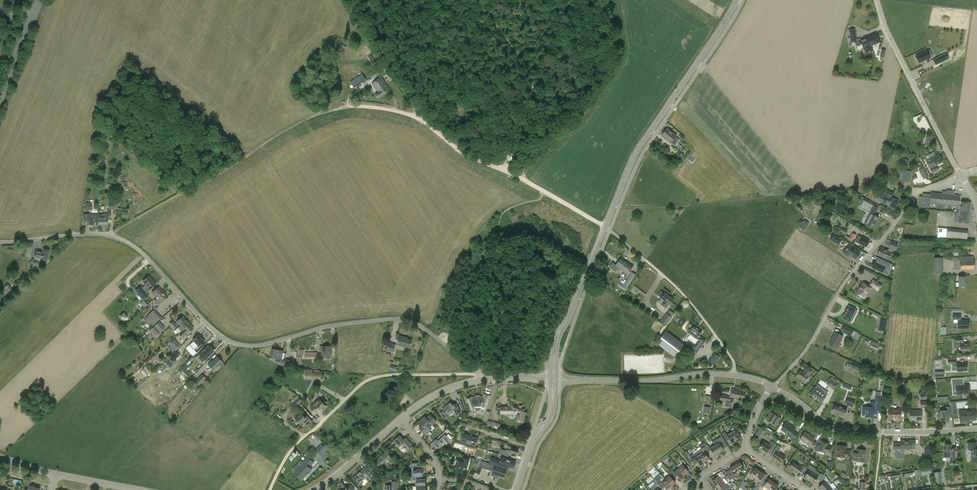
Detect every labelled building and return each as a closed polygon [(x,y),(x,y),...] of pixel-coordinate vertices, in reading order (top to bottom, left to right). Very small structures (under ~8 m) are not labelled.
[(875,33),(860,40),(859,38),(857,39),(855,29),(849,30),(850,38),(848,38),(849,46),(852,46),(852,43),(855,42),(857,47),(862,45),(866,53),(872,50),(871,46),(879,42),(875,33)] [(919,64),(930,58),(927,50),(915,56),(919,64)] [(946,53),(933,60),(935,65),(948,59),(946,53)] [(362,75),(352,81),(355,86),(365,80),(362,75)] [(377,99),(390,90),(381,77),(372,84),(378,93),(375,95),(377,99)] [(675,137),(676,136),(667,129),(661,136),(674,146),(679,140),(675,137)] [(943,162),(938,154),(935,155),(934,152),(928,155),(930,158),(927,160),(925,161),(932,174),(938,170),(936,166),(943,162)] [(928,177),(924,168),(919,170),(923,179),(928,177)] [(910,182),(912,172),(906,171),(904,179),(902,178),(901,184),(904,184),(904,182),(910,182)] [(876,193),(873,197),(877,199),(876,200),(894,209),(897,201),(892,198),(894,193),(886,189),(883,196),(879,194),(879,195),(876,193)] [(959,210),(960,205),(960,202),(961,196),(955,195),(955,191),(946,190),(946,192),(942,191),(942,194),(931,192),(930,194),(924,193),(922,194),(922,196),(919,196),(918,207),(929,208),(929,204),(937,205),(937,208),(944,209),(945,205),(956,206),(956,210),(957,210),(957,209),(959,210)] [(960,205),(959,210),(970,211),(970,202),(960,202),(960,205)] [(876,211),(878,208),(873,205),(871,208),(869,212),(868,215),(869,216),(867,220),(864,218),(862,222),(865,224),(873,228),(878,217),(874,215),(876,211)] [(969,219),(970,211),(959,210),(958,222),(968,223),(969,219)] [(91,214),(83,214),(83,225),(97,225),(97,215),(91,215),(91,214)] [(102,215),(97,215),(97,225),(106,225),(106,214),(102,214),(102,215)] [(804,219),(799,227),(804,231),(809,223),(804,219)] [(968,231),(947,228),(946,239),(967,241),(968,231)] [(850,237),(845,235),(843,239),(848,242),(848,241),(852,243),(857,235),(852,233),(850,237)] [(833,234),(830,240),(839,245),(842,239),(833,234)] [(869,241),(862,238),(858,235),(855,240),(857,240),(856,242),(866,247),(869,241)] [(888,251),(881,247),(877,255),(888,260),(893,249),(895,250),(898,244),(892,241),(889,247),(890,247),(888,251)] [(849,245),(843,252),(847,256),(849,255),(852,257),(855,259),(857,257),(858,257),(860,255),(859,255),(860,254),(854,249),(853,250),(849,245)] [(37,252),(36,258),(41,259),(47,261),(49,250),(43,249),(42,253),(37,252)] [(974,269),(973,256),(954,257),(954,270),(960,270),(974,269)] [(934,258),(934,274),(943,273),(942,257),(934,258)] [(615,272),(618,268),(627,274),(632,267),(621,258),(615,265),(612,263),(609,267),(615,272)] [(891,264),(878,258),(876,261),(877,262),(877,263),(874,262),(872,268),(874,268),(873,270),(878,272),(878,270),(882,272),(884,268),(888,270),(891,264)] [(631,272),(624,284),(620,282),(617,286),(625,291),(636,275),(631,272)] [(149,276),(143,281),(147,286),(146,287),(148,290),(155,285),(149,276)] [(20,282),(14,288),(17,292),(23,286),(20,282)] [(873,286),(872,287),(877,291),(881,286),(876,282),(878,284),(874,288),(873,286)] [(863,283),(855,292),(857,294),(857,295),(860,298),(861,297),(863,299),(863,298),(864,299),(867,296),(866,295),(871,289),(863,283)] [(8,284),(4,287),(10,293),(14,290),(8,284)] [(158,287),(152,292),(157,298),(154,301),(157,304),(166,297),(158,287)] [(664,293),(661,291),(657,295),(661,298),(660,298),(665,301),(662,305),(666,308),(669,304),(670,305),(674,300),(664,293)] [(848,306),(842,318),(849,322),(851,318),(853,318),(857,311),(855,310),(855,309),(848,306)] [(162,318),(154,309),(144,319),(152,327),(162,318)] [(123,312),(118,316),(122,321),(127,318),(123,312)] [(672,317),(667,313),(660,321),(666,326),(672,317)] [(953,315),(952,319),(958,319),(957,329),(963,329),(969,329),(969,321),(963,321),(963,320),(960,320),(961,315),(953,315)] [(179,324),(180,326),(178,327),(181,331),(189,324),(183,316),(175,323),(173,321),(169,324),(173,329),(179,324)] [(165,328),(159,322),(150,330),(156,336),(165,328)] [(193,328),(189,324),(181,331),(178,334),(182,338),(187,333),(193,328)] [(689,324),(685,329),(687,331),(687,332),(690,334),(688,338),(695,344),(692,349),(691,349),(692,349),(696,353),(696,352),(705,340),(699,335),(701,332),(702,331),(701,331),(692,325),(692,324),(692,325),(691,325),(689,324)] [(841,331),(850,335),(853,330),(844,326),(841,331)] [(665,331),(665,332),(656,343),(657,343),(675,357),(683,346),(684,345),(683,345),(665,332),(665,331)] [(837,348),(843,336),(835,332),(829,344),(837,348)] [(193,341),(189,345),(193,349),(194,349),(198,346),(198,347),(204,341),(202,339),(200,337),(201,337),(200,337),(198,335),(192,340),(193,341)] [(410,348),(412,340),(403,338),(404,337),(399,336),(397,345),(410,348)] [(960,347),(961,353),(965,353),(965,351),(969,351),(968,342),(962,343),(962,338),(956,339),(957,347),(960,347)] [(180,346),(174,340),(169,344),(175,351),(180,346)] [(388,342),(386,351),(393,352),(395,344),(388,342)] [(205,361),(214,351),(208,345),(198,355),(205,361)] [(331,357),(331,346),(320,346),(320,350),(322,350),(321,357),(331,357)] [(272,349),(270,357),(275,358),(274,361),(279,362),(279,364),(281,365),(283,365),(284,360),(281,359),(283,351),(277,350),(272,349)] [(176,351),(168,358),(172,362),(179,355),(176,351)] [(709,361),(708,361),(709,361),(713,365),(719,357),(715,353),(714,353),(709,361)] [(211,362),(208,365),(213,370),(221,361),(217,357),(212,362),(211,362)] [(284,360),(283,365),(286,366),(298,369),(297,359),(297,358),(294,358),(293,358),(293,360),(285,359),(284,360)] [(188,362),(181,369),(185,373),(192,366),(188,362)] [(861,369),(847,363),(845,367),(859,374),(861,369)] [(804,382),(811,372),(806,368),(803,372),(800,370),(796,377),(804,382)] [(202,374),(194,382),(198,386),(206,378),(202,374)] [(826,384),(834,390),(838,385),(836,383),(837,381),(832,377),(830,379),(830,378),(826,384)] [(968,394),(968,385),(961,385),(961,382),(952,382),(952,388),(956,388),(957,395),(968,394)] [(744,400),(746,391),(731,388),(730,396),(728,396),(728,395),(721,394),(719,401),(733,403),(734,398),(744,400)] [(826,397),(825,396),(826,394),(823,391),(821,393),(814,388),(809,394),(821,403),(826,397)] [(865,417),(873,417),(873,414),(877,414),(877,410),(882,411),(883,398),(880,397),(880,392),(875,392),(874,402),(870,402),(870,407),(862,406),(862,414),(865,414),(865,417)] [(486,410),(490,396),(484,394),(483,397),(479,396),(476,396),(472,398),(472,397),(467,399),(471,410),(475,408),(476,409),(477,410),(478,411),(479,410),(480,409),(480,408),(486,410)] [(294,402),(297,406),(302,401),(299,397),(294,402)] [(309,408),(315,414),(318,411),(320,412),(326,406),(324,405),(326,402),(322,398),(319,400),(316,402),(309,408)] [(855,401),(847,398),(844,404),(853,407),(855,401)] [(900,419),(900,410),(904,410),(904,406),(905,406),(905,400),(899,400),(899,406),(900,406),(900,409),(888,409),(888,419),(900,419)] [(455,415),(460,413),(457,403),(452,405),(451,403),(450,403),(449,403),(448,404),(442,409),(443,411),(440,413),(444,419),(454,411),(455,415)] [(512,407),(501,407),(501,414),(505,414),(512,413),(512,414),(513,414),(513,412),(517,413),(517,414),(516,421),(523,423),(525,413),(523,412),(524,409),(512,405),(512,407)] [(832,412),(844,417),(846,409),(835,405),(832,412)] [(951,406),(944,407),(945,410),(939,411),(940,421),(949,420),(948,417),(952,417),(951,406)] [(909,411),(909,421),(921,421),(921,410),(909,411)] [(959,412),(960,422),(963,422),(963,421),(976,419),(975,410),(959,412)] [(766,419),(776,426),(780,419),(770,412),(766,419)] [(304,421),(308,426),(312,422),(307,416),(305,418),(301,413),(295,419),(300,425),(304,421)] [(429,428),(436,421),(430,415),(426,419),(425,417),(419,422),(421,425),(419,428),(425,435),(431,430),(429,428)] [(460,425),(467,427),(469,421),(462,419),(460,425)] [(794,440),(798,434),(794,432),(795,429),(790,425),(788,423),(787,424),(785,423),(781,430),(788,435),(788,436),(794,440)] [(736,429),(731,432),(736,440),(741,437),(740,435),(743,433),(738,424),(734,427),(736,429)] [(737,440),(736,440),(731,432),(727,435),(725,432),(722,433),(725,439),(728,437),(732,443),(737,440)] [(812,449),(816,443),(813,441),(814,439),(804,432),(800,439),(809,446),(809,447),(812,449)] [(437,438),(433,441),(435,443),(434,444),(437,448),(445,441),(447,443),(451,440),(445,434),(438,440),(437,438)] [(475,446),(477,439),(462,434),(460,441),(475,446)] [(407,451),(413,446),(406,438),(403,440),(399,435),(394,441),(399,446),(401,444),(407,451)] [(720,437),(717,439),(712,442),(714,445),(719,453),(724,450),(721,445),(723,443),(720,437)] [(915,441),(900,440),(900,444),(894,443),(893,450),(902,450),(902,449),(911,449),(915,449),(915,441)] [(772,450),(776,444),(771,441),(768,445),(763,442),(762,444),(760,444),(760,447),(759,448),(760,448),(759,450),(763,450),(766,453),(769,448),(772,450)] [(818,452),(819,451),(824,453),(825,452),(830,454),(832,447),(829,446),(829,447),(827,446),(828,443),(821,441),(820,445),(818,445),(814,451),(818,452)] [(971,457),(972,462),(976,462),(976,449),(975,442),(967,443),(968,450),(971,450),(971,457)] [(955,449),(950,448),(951,445),(944,444),(944,457),(950,457),(950,460),(955,460),(955,449)] [(714,445),(710,448),(708,445),(705,446),(708,452),(711,451),(715,457),(720,454),(719,453),(714,445)] [(781,463),(785,457),(778,452),(781,447),(777,445),(774,450),(777,451),(773,457),(781,463)] [(500,449),(499,454),(508,457),(510,453),(517,455),(519,449),(507,446),(506,451),(500,449)] [(698,451),(704,462),(709,459),(706,454),(708,452),(705,446),(702,448),(697,450),(698,451)] [(850,457),(850,451),(845,451),(846,446),(837,446),(836,457),(845,457),(850,457)] [(864,462),(865,450),(857,449),(856,455),(853,454),(853,460),(856,461),(864,462)] [(692,462),(696,459),(700,466),(705,463),(704,462),(698,451),(693,454),(689,456),(692,462)] [(382,467),(392,458),(386,452),(375,462),(382,470),(384,468),(382,467)] [(466,469),(469,460),(462,457),(461,462),(457,460),(454,470),(462,472),(463,468),(466,469)] [(496,461),(494,465),(508,469),(509,467),(512,468),(515,461),(502,457),(500,462),(496,461)] [(304,464),(295,472),(302,479),(305,475),(306,476),(308,474),(307,473),(310,469),(308,467),(313,463),(308,458),(303,463),(304,464)] [(683,465),(678,468),(684,475),(688,472),(686,469),(688,467),(687,465),(683,460),(680,462),(683,465)] [(504,478),(507,470),(480,461),(478,467),(493,472),(491,475),(498,477),(499,476),(504,478)] [(740,462),(735,465),(739,472),(744,469),(744,468),(746,467),(743,461),(740,463),(740,462)] [(801,473),(805,467),(802,465),(801,467),(793,461),(790,467),(795,470),(794,471),(797,473),(799,471),(801,473)] [(413,476),(420,476),(423,476),(422,472),(424,472),(424,469),(419,469),(419,466),(420,466),(418,466),(418,463),(411,463),(412,471),(413,471),(413,476)] [(804,477),(808,481),(814,472),(809,469),(811,466),(809,464),(805,470),(808,471),(804,477)] [(739,472),(735,465),(730,468),(730,469),(728,470),(731,476),(733,479),(741,474),(739,472)] [(750,475),(755,478),(760,471),(755,468),(754,469),(752,467),(748,473),(750,474),(750,475)] [(369,482),(375,477),(367,468),(364,471),(363,469),(352,478),(358,485),(365,478),(369,482)] [(675,478),(677,476),(680,479),(684,475),(678,468),(674,472),(672,469),(669,471),(675,478)] [(675,483),(673,480),(675,478),(669,471),(667,473),(669,476),(665,480),(671,486),(675,483)] [(764,474),(760,471),(755,478),(760,482),(758,484),(756,487),(758,489),(759,488),(764,480),(762,479),(764,474)] [(818,475),(814,472),(808,481),(813,484),(818,475)] [(711,481),(715,485),(722,480),(718,475),(711,481)] [(824,482),(818,487),(820,489),(823,489),(829,485),(831,484),(826,477),(824,475),(820,481),(822,482),(823,481),(824,482)] [(416,481),(416,486),(426,486),(425,478),(420,479),(420,476),(413,476),(412,476),(412,481),(416,481)] [(715,485),(719,489),(722,487),(724,489),(725,489),(729,485),(727,483),(728,482),(724,478),(722,480),(715,485)] [(763,486),(768,489),(773,482),(768,479),(766,482),(764,480),(759,488),(761,489),(763,486)] [(665,480),(661,483),(658,480),(656,482),(657,484),(662,489),(664,487),(666,489),(667,489),(671,486),(665,480)] [(385,485),(385,489),(384,489),(385,489),(397,489),(397,481),(392,481),(392,485),(385,485)]
